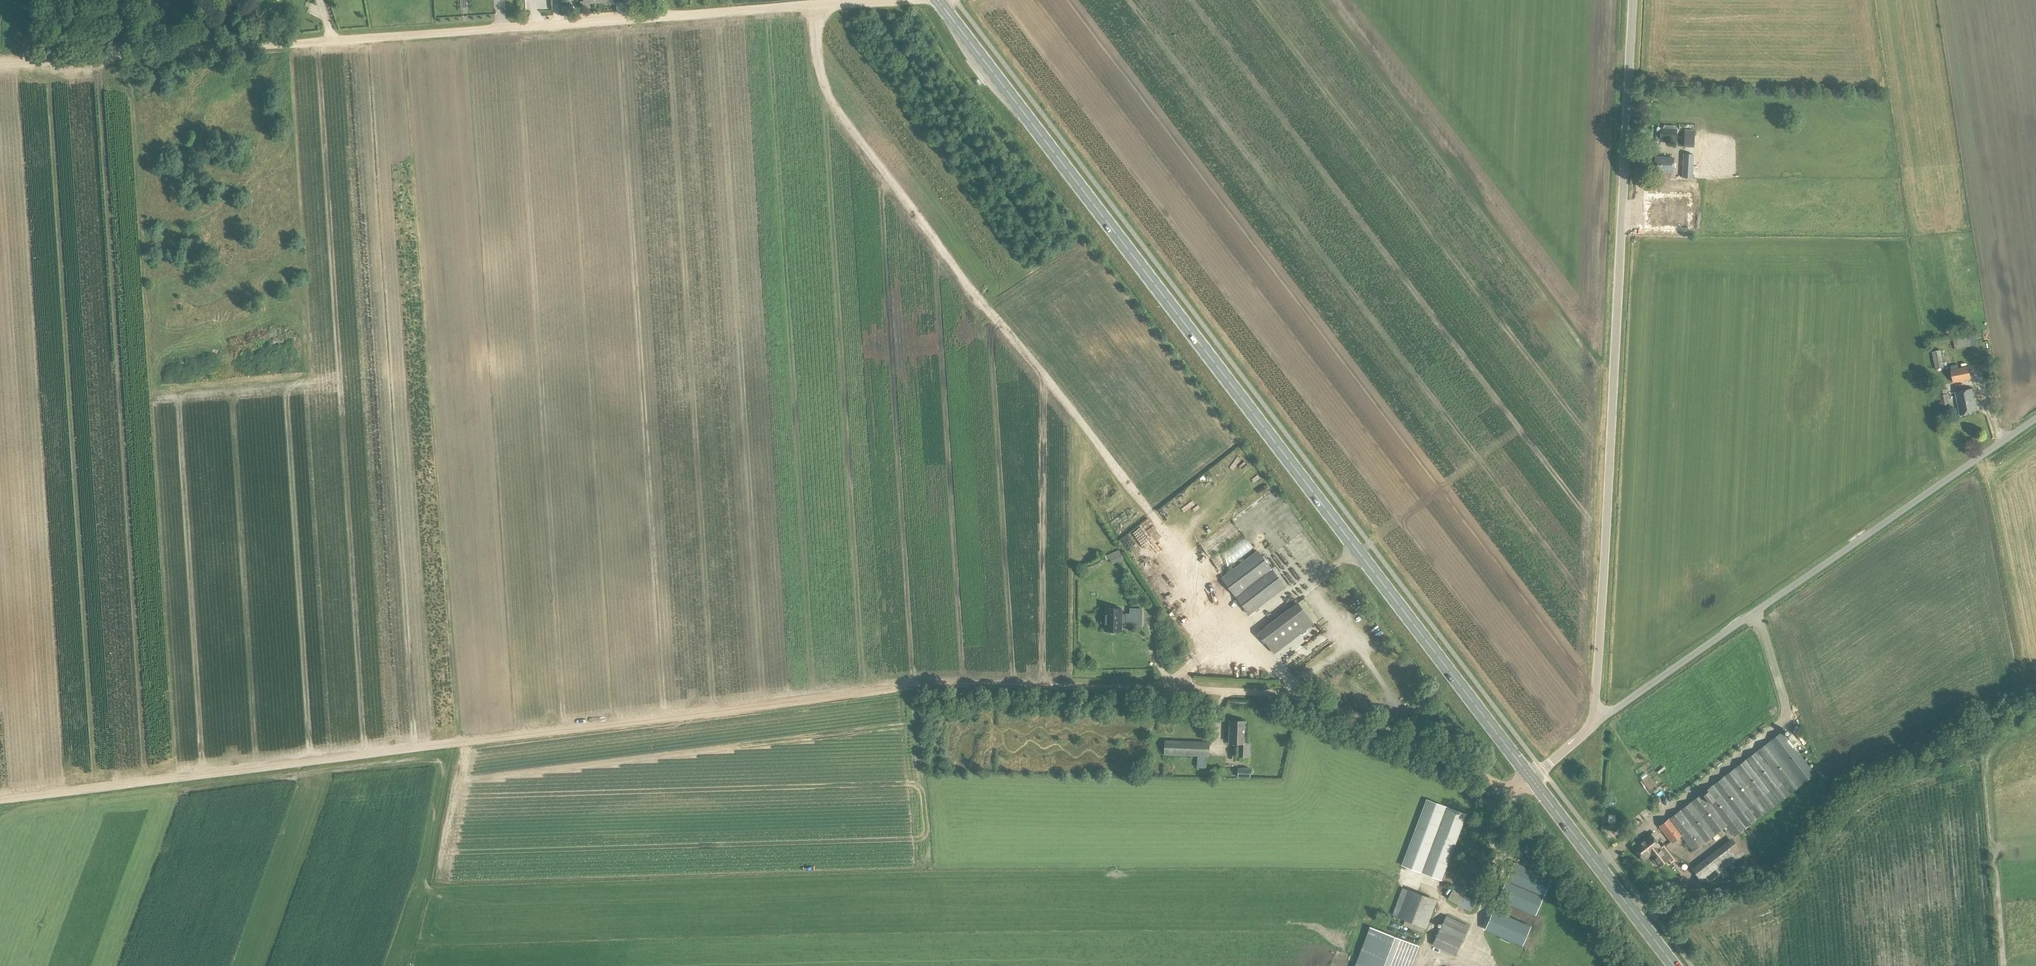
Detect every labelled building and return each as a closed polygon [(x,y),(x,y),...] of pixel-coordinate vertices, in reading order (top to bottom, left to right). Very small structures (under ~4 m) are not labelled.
[(1660,141),(1676,142),(1677,130),(1660,129),(1660,141)] [(1684,147),(1694,147),(1694,130),(1684,130),(1684,147)] [(1682,176),(1682,177),(1692,178),(1694,155),(1684,154),(1682,176)] [(1655,157),(1654,172),(1672,173),(1673,158),(1655,157)] [(1681,218),(1681,203),(1653,203),(1653,218),(1681,218)] [(1093,276),(1102,273),(1099,267),(1091,271),(1093,276)] [(1953,336),(1955,350),(1977,345),(1975,335),(1969,335),(1969,334),(1953,336)] [(1935,370),(1944,368),(1940,350),(1932,352),(1935,370)] [(1950,366),(1954,383),(1971,379),(1969,366),(1959,367),(1958,364),(1950,366)] [(1985,370),(1986,380),(1994,379),(1992,369),(1985,370)] [(1973,389),(1955,392),(1960,414),(1978,411),(1973,389)] [(1950,404),(1947,390),(1939,390),(1942,405),(1950,404)] [(1038,484),(1043,482),(1040,474),(1035,476),(1038,484)] [(1228,519),(1214,528),(1219,536),(1233,527),(1228,519)] [(1130,554),(1140,546),(1137,542),(1127,550),(1130,554)] [(1221,579),(1249,615),(1286,587),(1258,550),(1221,579)] [(1258,633),(1274,654),(1314,624),(1298,602),(1258,633)] [(1132,614),(1126,614),(1122,614),(1122,609),(1106,608),(1106,615),(1102,615),(1101,623),(1106,623),(1105,631),(1121,631),(1122,623),(1126,623),(1125,625),(1132,625),(1132,614)] [(1193,609),(1188,611),(1192,620),(1197,617),(1193,609)] [(1327,617),(1320,622),(1323,627),(1331,623),(1327,617)] [(1313,647),(1306,651),(1309,656),(1316,653),(1313,647)] [(1160,704),(1143,704),(1143,717),(1159,717),(1160,704)] [(1230,743),(1239,743),(1238,757),(1250,758),(1251,742),(1245,742),(1245,721),(1230,721),(1230,743)] [(1783,732),(1770,741),(1658,827),(1671,843),(1682,836),(1694,853),(1723,829),(1728,834),(1730,833),(1734,837),(1803,784),(1815,774),(1783,732)] [(1210,741),(1165,740),(1164,755),(1209,756),(1210,741)] [(1238,768),(1238,777),(1251,778),(1251,769),(1238,768)] [(1427,799),(1402,866),(1443,881),(1467,814),(1427,799)] [(1650,855),(1657,864),(1660,867),(1667,862),(1670,865),(1677,860),(1664,843),(1659,846),(1649,834),(1633,847),(1644,861),(1650,855)] [(1719,874),(1744,854),(1732,838),(1691,869),(1700,881),(1716,870),(1719,874)] [(1746,860),(1736,868),(1740,873),(1750,865),(1746,860)] [(1498,900),(1535,916),(1550,879),(1513,863),(1498,900)] [(1466,905),(1472,895),(1449,883),(1444,893),(1466,905)] [(1398,917),(1405,920),(1403,925),(1423,933),(1425,928),(1426,928),(1437,900),(1408,889),(1408,890),(1402,888),(1393,915),(1398,917)] [(1494,909),(1486,929),(1522,944),(1531,925),(1494,909)] [(1446,916),(1432,945),(1455,956),(1469,927),(1446,916)] [(1355,965),(1412,965),(1420,946),(1370,926),(1355,965)]
